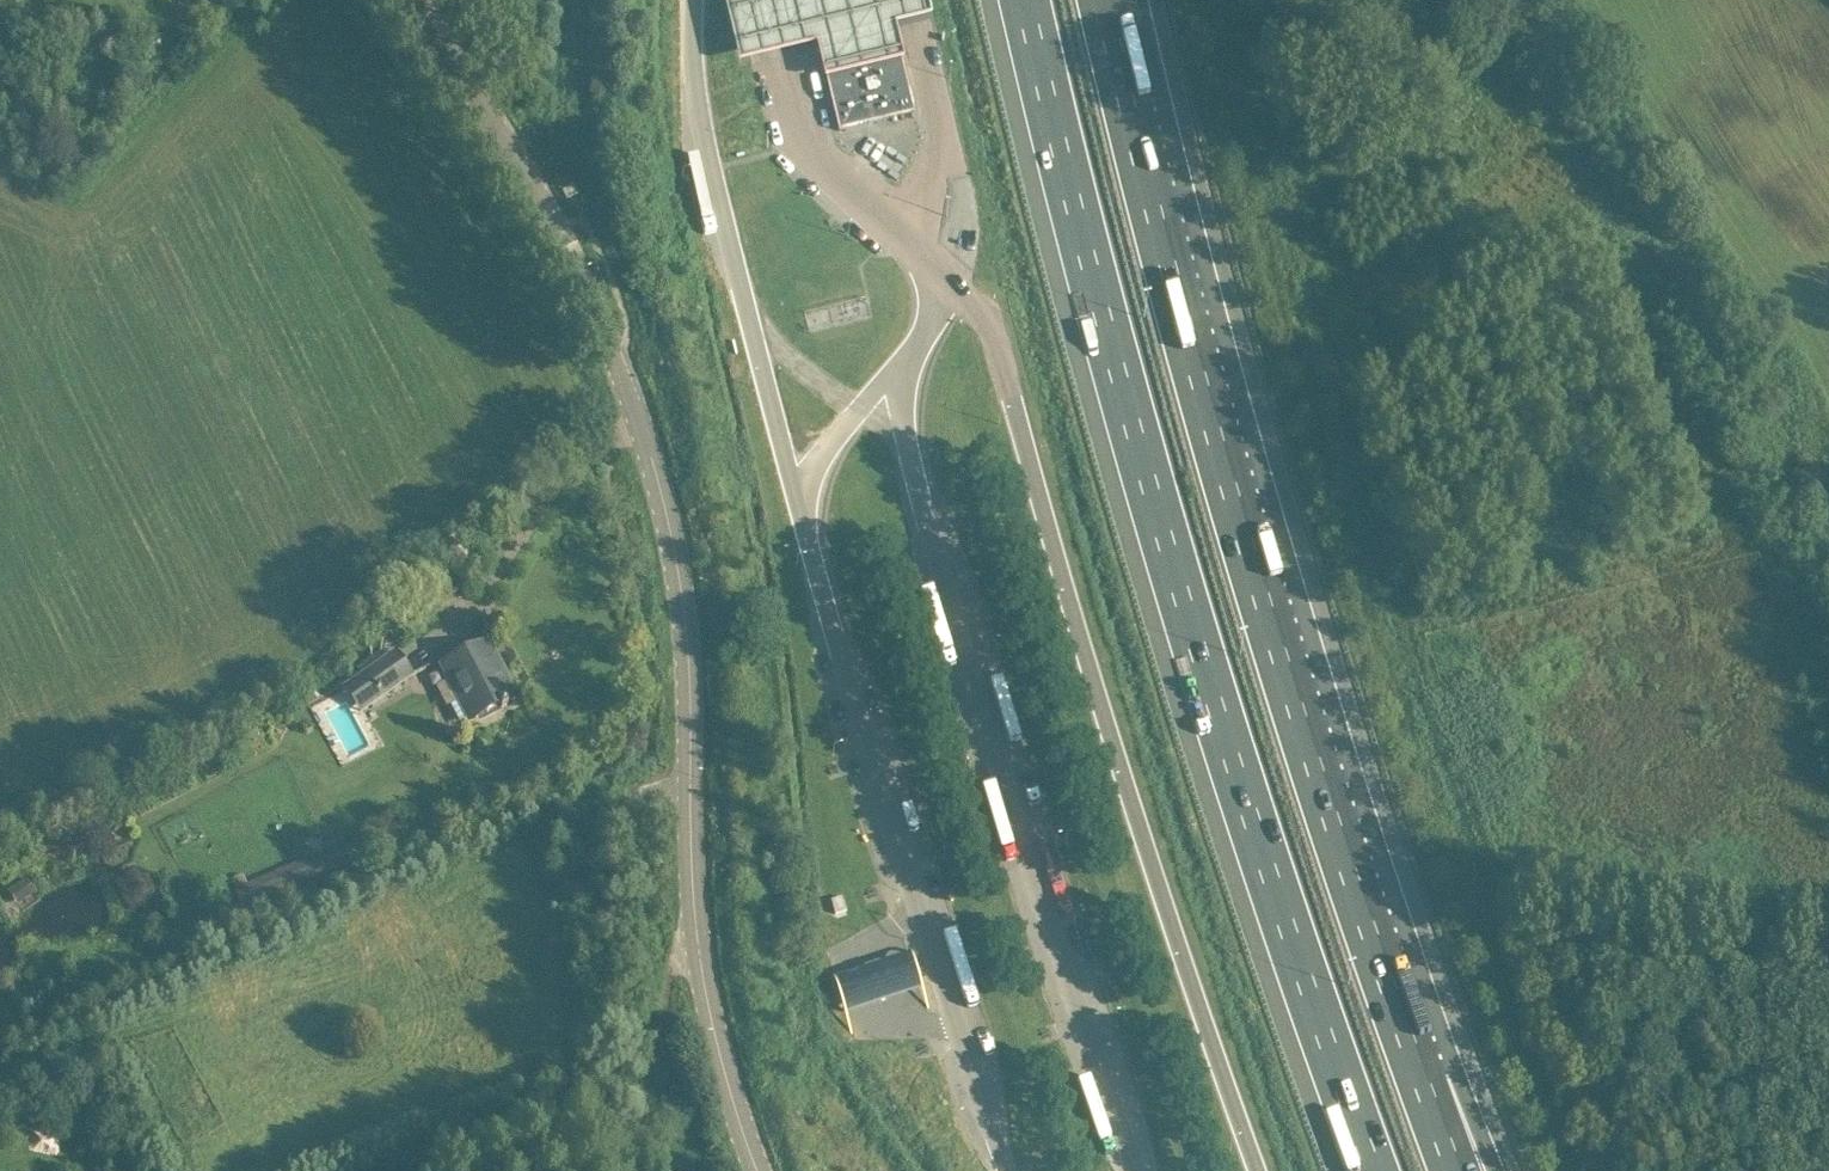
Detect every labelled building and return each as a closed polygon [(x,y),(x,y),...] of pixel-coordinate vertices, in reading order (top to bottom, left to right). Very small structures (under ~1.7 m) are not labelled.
[(899,60),(893,33),(912,29),(927,25),(921,0),(742,0),(719,5),(735,72),(785,60),(813,54),(821,87),(826,86),(824,78),(899,60)] [(838,136),(913,118),(899,60),(824,78),(826,86),(838,136)] [(993,621),(975,625),(989,698),(1007,695),(993,621)] [(832,639),(817,642),(829,704),(844,702),(832,639)] [(485,643),(443,665),(461,700),(452,705),(463,725),(471,720),(473,724),(508,706),(506,702),(517,697),(508,680),(505,682),(485,643)] [(361,713),(412,676),(393,650),(342,687),(361,713)] [(350,841),(237,882),(247,912),(361,871),(350,841)] [(951,903),(937,907),(958,971),(971,966),(951,903)] [(915,953),(834,980),(846,1015),(926,989),(915,953)] [(890,1060),(884,1051),(861,1068),(923,1155),(947,1138),(900,1074),(890,1060)]
